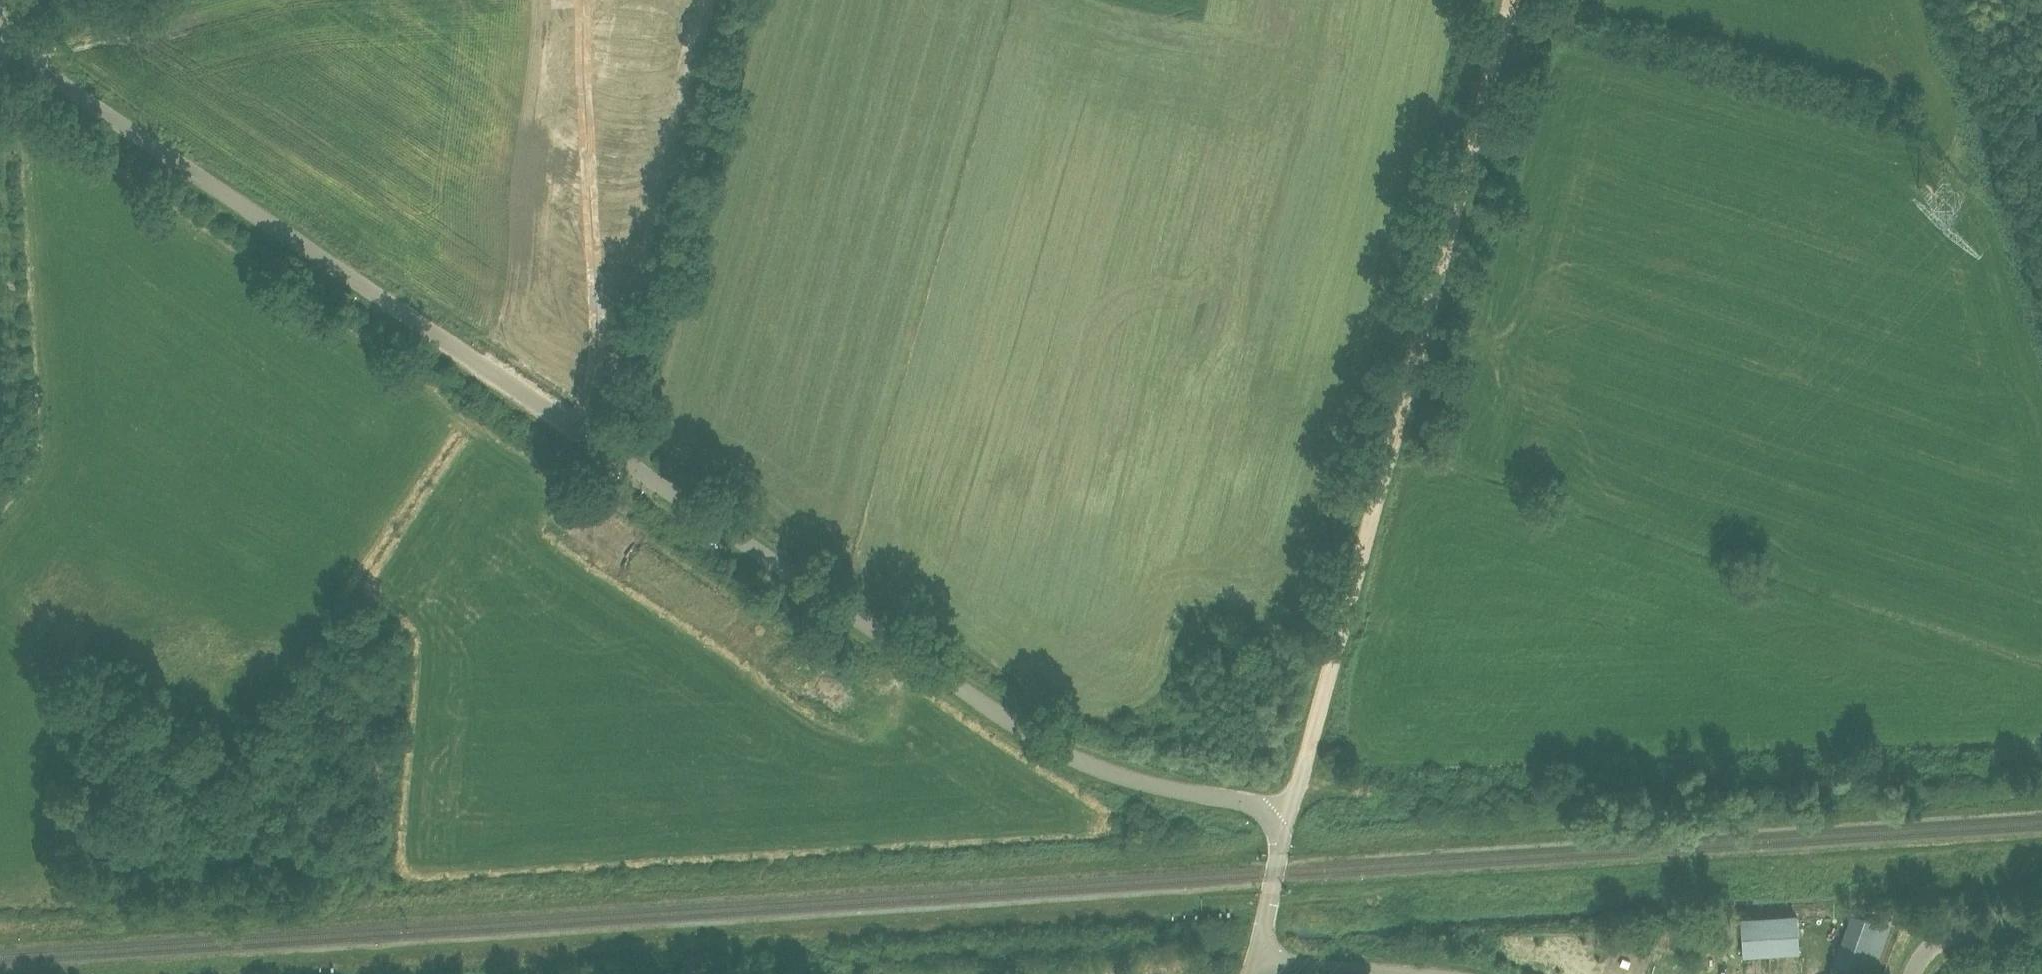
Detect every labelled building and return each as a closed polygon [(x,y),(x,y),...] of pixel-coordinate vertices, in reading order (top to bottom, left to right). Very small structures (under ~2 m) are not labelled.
[(1903,908),(1891,908),(1889,924),(1852,911),(1834,962),(1868,973),(1874,973),(1892,923),(1900,925),(1903,908)]
